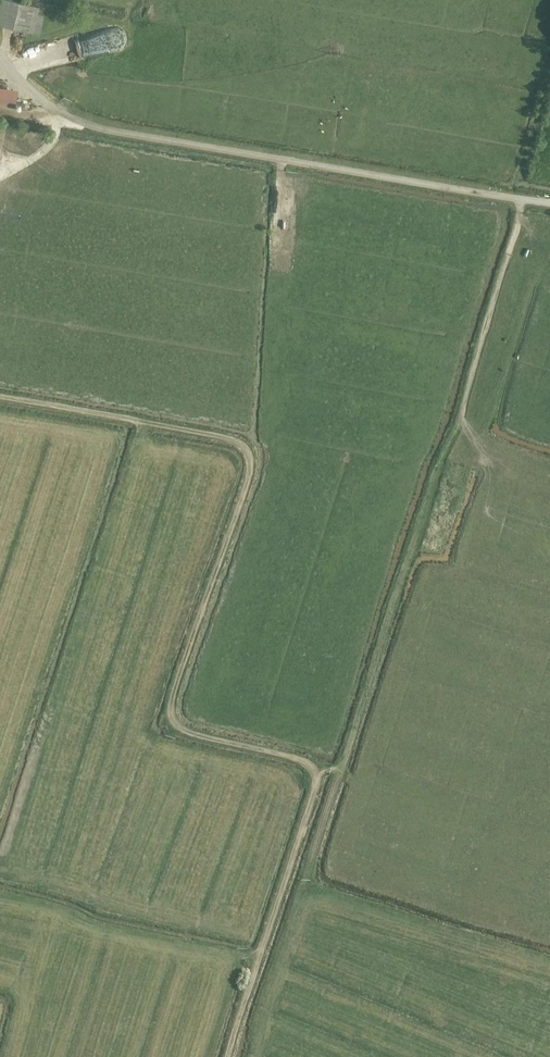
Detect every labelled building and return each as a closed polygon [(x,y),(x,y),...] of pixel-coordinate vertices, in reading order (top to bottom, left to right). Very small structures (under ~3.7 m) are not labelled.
[(38,34),(44,14),(37,13),(39,6),(15,0),(0,0),(0,24),(38,34)] [(0,86),(0,104),(14,106),(17,88),(0,86)]
